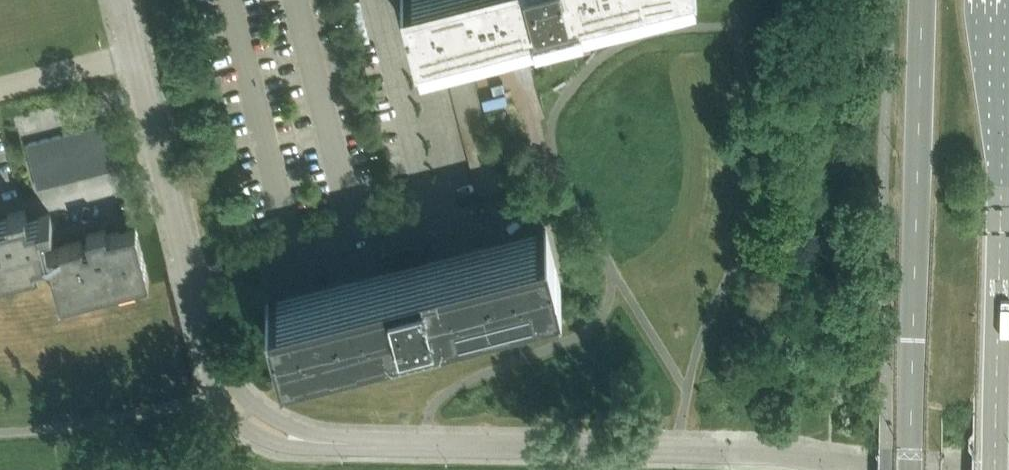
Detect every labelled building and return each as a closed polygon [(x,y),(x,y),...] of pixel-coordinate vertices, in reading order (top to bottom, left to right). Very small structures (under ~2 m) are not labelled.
[(416,38),(418,37),(562,0),(406,0),(416,38)] [(443,59),(468,53),(465,42),(441,48),(443,59)] [(446,70),(470,64),(468,53),(443,59),(446,70)] [(470,64),(446,70),(449,82),(473,76),(470,64)] [(473,76),(449,82),(452,93),(476,87),(473,76)] [(476,87),(452,93),(455,104),(479,98),(476,87)] [(479,98),(455,104),(457,115),(482,109),(479,98)] [(482,109),(457,115),(460,127),(484,121),(482,109)] [(484,121),(460,127),(463,138),(487,132),(484,121)] [(96,125),(102,148),(114,144),(109,122),(96,125)] [(90,151),(102,148),(96,125),(84,128),(90,151)] [(78,154),(90,151),(84,128),(73,131),(78,154)] [(66,157),(78,154),(73,131),(61,134),(66,157)] [(487,132),(463,138),(466,149),(490,143),(487,132)] [(54,160),(66,157),(61,134),(49,137),(54,160)] [(42,163),(54,160),(49,137),(37,140),(42,163)] [(30,166),(42,163),(37,140),(25,143),(30,166)] [(490,143),(466,149),(469,161),(493,154),(490,143)] [(102,148),(108,170),(120,167),(114,144),(102,148)] [(102,148),(90,151),(96,173),(108,170),(102,148)] [(90,151),(78,154),(84,176),(96,173),(90,151)] [(78,154),(66,157),(72,179),(84,176),(78,154)] [(66,157),(54,160),(60,182),(72,179),(66,157)] [(42,163),(48,185),(60,182),(54,160),(42,163)] [(48,185),(42,163),(30,166),(36,188),(48,185)] [(499,177),(474,183),(477,194),(501,188),(499,177)] [(37,265),(39,265),(38,259),(48,257),(59,301),(61,300),(61,299),(146,277),(149,277),(135,225),(106,233),(105,228),(85,234),(86,235),(89,244),(83,246),(82,241),(82,239),(56,246),(48,248),(45,237),(44,237),(41,226),(50,223),(52,223),(50,214),(39,217),(38,217),(27,220),(24,209),(7,214),(8,218),(0,220),(0,274),(37,265)] [(561,286),(546,229),(544,230),(545,235),(531,238),(530,236),(418,265),(419,250),(406,249),(402,250),(397,251),(386,259),(394,271),(283,300),(283,302),(270,306),(269,301),(266,301),(281,358),(283,357),(282,357),(559,285),(559,286),(561,286)]
